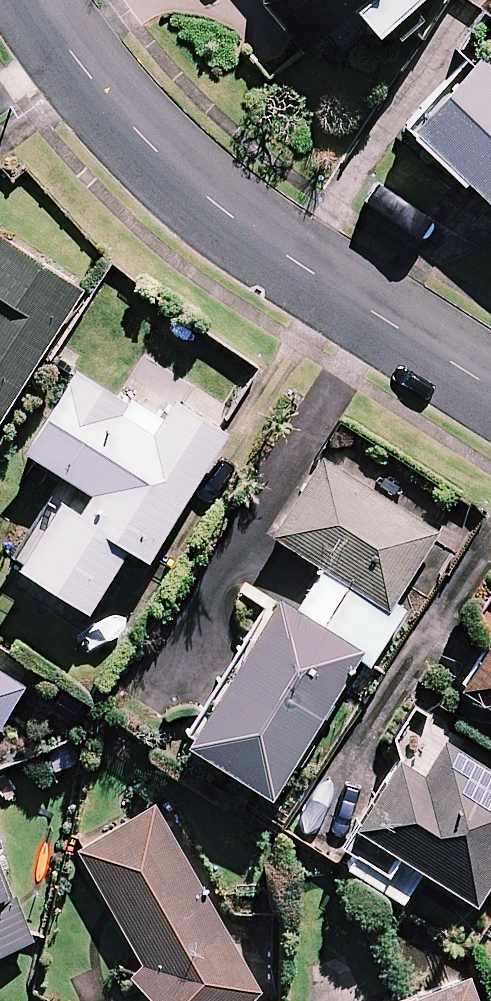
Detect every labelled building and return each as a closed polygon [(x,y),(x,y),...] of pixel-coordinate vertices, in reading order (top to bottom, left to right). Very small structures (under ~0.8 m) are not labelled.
[(371,32),(383,22),(396,39),(422,18),(409,2),(411,0),(264,0),(264,6),(300,51),(353,9),(371,32)] [(473,59),(407,130),(490,207),(490,75),(473,59)] [(81,288),(0,236),(0,413),(81,288)] [(64,498),(22,566),(90,609),(129,546),(149,558),(228,432),(174,398),(182,385),(144,361),(122,398),(78,370),(27,451),(94,493),(83,510),(64,498)] [(386,609),(437,529),(319,455),(269,535),(386,609)] [(265,796),(360,649),(275,595),(181,742),(265,796)] [(460,687),(490,708),(490,639),(460,687)] [(0,669),(0,720),(23,683),(0,669)] [(341,843),(385,871),(396,854),(473,902),(490,873),(490,769),(418,723),(341,843)] [(154,804),(73,847),(139,962),(127,973),(153,1000),(251,1000),(261,992),(154,804)] [(34,938),(0,848),(0,951),(34,938)] [(470,975),(399,1000),(479,1000),(470,975)]
